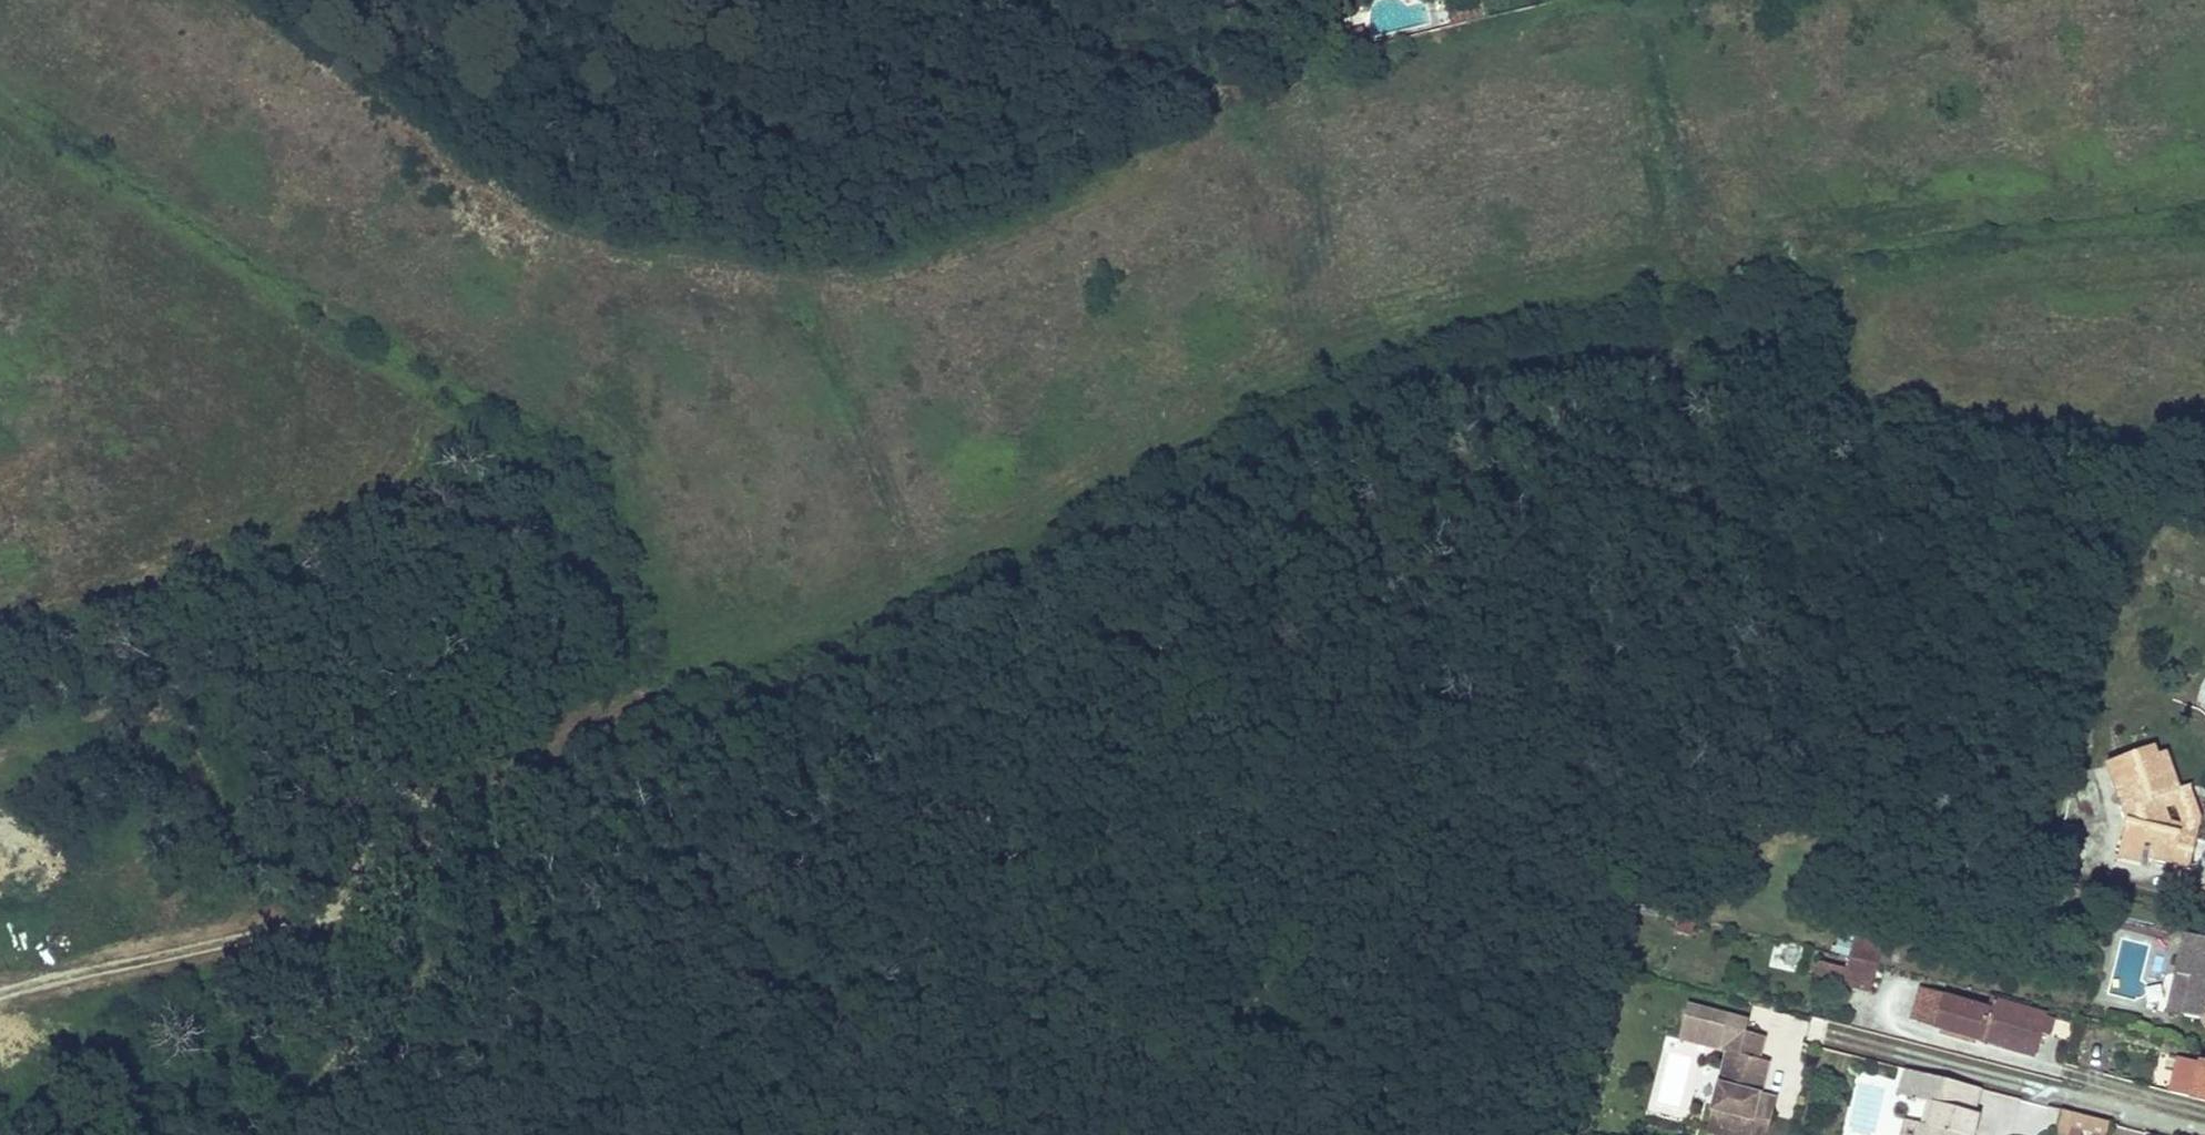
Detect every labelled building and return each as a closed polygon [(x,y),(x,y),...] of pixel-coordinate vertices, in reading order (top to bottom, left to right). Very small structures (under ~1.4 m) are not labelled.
[(1367,45),(1362,29),(1351,32),(1355,49),(1367,45)] [(2192,505),(2194,495),(2180,490),(2177,501),(2192,505)] [(2158,756),(2155,747),(2139,753),(2142,762),(2158,756)] [(2158,800),(2174,793),(2181,791),(2167,753),(2158,756),(2142,762),(2139,753),(2107,764),(2128,821),(2122,847),(2150,853),(2149,859),(2191,869),(2198,838),(2191,836),(2163,830),(2165,823),(2165,820),(2162,810),(2158,800)] [(2202,821),(2190,788),(2181,791),(2174,793),(2178,803),(2191,836),(2198,838),(2200,832),(2202,821)] [(2178,803),(2174,793),(2158,800),(2162,810),(2165,809),(2178,803)] [(2170,825),(2165,809),(2162,810),(2165,820),(2165,823),(2170,825)] [(2191,836),(2187,829),(2170,825),(2165,823),(2163,830),(2191,836)] [(2149,859),(2150,853),(2122,847),(2118,860),(2147,867),(2149,859)] [(1691,936),(1695,921),(1679,917),(1675,932),(1691,936)] [(2187,935),(2177,975),(2194,979),(2185,1017),(2204,1022),(2204,1023),(2204,940),(2187,935)] [(1878,965),(1883,945),(1856,937),(1850,958),(1878,965)] [(1775,939),(1767,964),(1793,972),(1801,947),(1775,939)] [(1849,957),(1853,943),(1839,939),(1835,953),(1849,957)] [(1806,975),(1815,948),(1804,945),(1795,972),(1806,975)] [(2087,968),(2088,955),(2076,953),(2074,966),(2087,968)] [(1875,978),(1878,965),(1850,958),(1847,969),(1821,962),(1816,978),(1861,990),(1865,976),(1875,978)] [(2185,1017),(2194,979),(2177,975),(2169,1013),(2185,1017)] [(1871,992),(1875,978),(1865,976),(1861,990),(1871,992)] [(1936,1027),(1944,998),(1920,991),(1912,1020),(1936,1027)] [(2041,1031),(2045,1016),(1993,1001),(1990,1011),(1944,998),(1936,1027),(2034,1055),(2038,1039),(2041,1031)] [(1769,1062),(1759,1060),(1765,1037),(1746,1032),(1728,1028),(1731,1017),(1688,1006),(1680,1040),(1721,1051),(1728,1053),(1708,1132),(1718,1134),(1768,1134),(1773,1115),(1756,1111),(1760,1096),(1769,1062)] [(2050,1034),(2054,1019),(2045,1016),(2041,1031),(2050,1034)] [(1746,1032),(1749,1022),(1731,1017),(1728,1028),(1746,1032)] [(2180,1058),(2171,1093),(2204,1101),(2204,1064),(2180,1058)] [(1912,1098),(1918,1072),(1906,1070),(1900,1095),(1912,1098)] [(1978,1114),(1974,1113),(1980,1089),(1918,1072),(1912,1098),(1928,1102),(1934,1104),(1929,1126),(1922,1124),(1919,1134),(1973,1134),(1978,1114)] [(1773,1115),(1777,1100),(1760,1096),(1756,1111),(1773,1115)] [(1929,1126),(1934,1104),(1928,1102),(1922,1124),(1929,1126)] [(2110,1122),(2072,1113),(2063,1110),(2057,1134),(2082,1134),(2083,1130),(2093,1133),(2092,1134),(2107,1134),(2110,1122)] [(1922,1124),(1906,1120),(1902,1134),(1919,1134),(1922,1124)]
